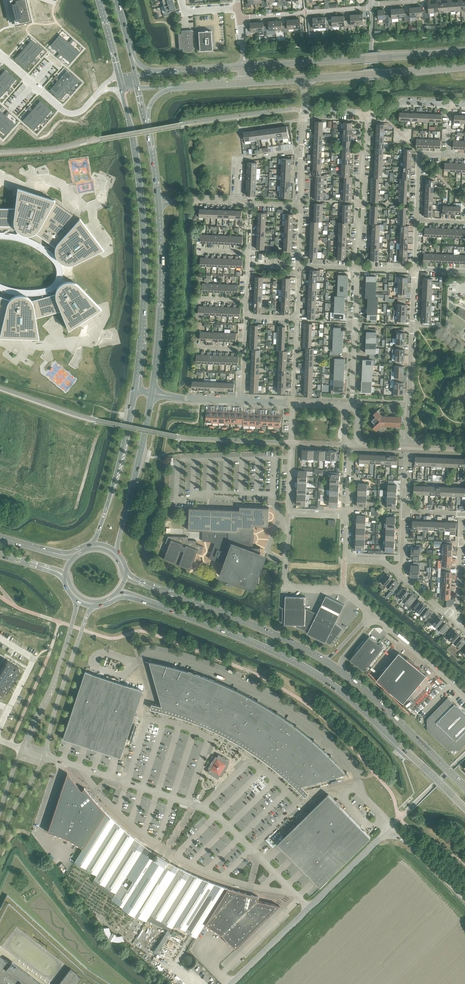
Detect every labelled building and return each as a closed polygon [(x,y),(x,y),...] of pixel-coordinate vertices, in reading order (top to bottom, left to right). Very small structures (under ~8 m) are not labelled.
[(15,25),(31,21),(26,0),(9,0),(15,25)] [(173,3),(164,6),(166,12),(163,13),(164,16),(171,14),(170,11),(175,10),(173,3)] [(410,14),(407,14),(407,21),(411,20),(410,17),(416,16),(416,7),(409,8),(410,14)] [(422,7),(416,7),(416,16),(423,16),(423,19),(426,19),(425,13),(422,13),(422,7)] [(404,8),(397,9),(398,18),(404,17),(404,21),(407,21),(407,14),(404,15),(404,8)] [(392,16),(389,16),(389,22),(392,22),(392,18),(398,18),(397,9),(391,9),(392,16)] [(389,22),(389,16),(385,16),(384,10),(378,10),(379,19),(383,19),(383,22),(385,22),(385,24),(389,23),(389,22)] [(351,20),(348,20),(348,27),(350,27),(351,27),(351,25),(357,25),(357,14),(350,15),(351,20)] [(363,14),(357,14),(357,25),(363,24),(364,26),(367,26),(366,19),(363,19),(363,14)] [(344,15),(338,16),(339,26),(345,26),(345,27),(348,27),(348,20),(344,20),(344,15)] [(332,21),(329,22),(329,29),(333,28),(332,27),(339,26),(338,16),(332,16),(332,21)] [(320,28),(319,17),(313,18),(313,23),(310,23),(311,30),(314,30),(314,28),(320,28)] [(325,17),(319,17),(320,28),(326,27),(326,29),(329,29),(329,22),(326,22),(325,17)] [(287,25),(285,25),(285,31),(288,31),(288,29),(294,28),(293,19),(287,20),(287,25)] [(300,19),(293,19),(294,28),(301,28),(301,31),(304,31),(303,24),(300,24),(300,19)] [(281,20),(275,21),(276,30),(282,29),(282,32),(285,32),(285,31),(285,25),(282,26),(281,20)] [(269,27),(266,27),(267,34),(270,34),(269,30),(276,30),(275,21),(269,21),(269,27)] [(251,32),(257,31),(256,22),(250,23),(250,28),(248,28),(248,31),(248,34),(251,34),(251,32)] [(256,22),(257,31),(258,35),(264,34),(264,36),(267,35),(267,34),(266,27),(266,26),(263,26),(263,22),(256,22)] [(178,34),(179,49),(183,49),(184,51),(187,51),(187,52),(193,51),(192,30),(185,30),(185,31),(182,32),(182,33),(178,34)] [(198,32),(199,51),(212,50),(211,31),(198,32)] [(61,36),(56,41),(65,49),(69,43),(68,43),(61,36)] [(24,49),(23,50),(29,54),(36,45),(31,41),(24,49)] [(56,41),(51,46),(59,53),(60,54),(65,49),(56,41)] [(69,43),(65,49),(74,56),(78,51),(70,44),(69,43)] [(36,45),(29,54),(34,59),(34,58),(41,50),(36,45)] [(65,49),(60,54),(61,54),(69,61),(74,56),(65,49)] [(23,51),(16,58),(21,63),(29,54),(23,50),(23,51)] [(29,54),(21,63),(26,67),(33,60),(34,59),(29,54)] [(2,84),(10,76),(4,71),(0,76),(0,83),(2,84)] [(59,80),(59,81),(64,85),(71,76),(66,72),(59,80)] [(10,76),(2,84),(7,89),(8,88),(15,80),(10,76)] [(71,76),(64,85),(69,90),(70,89),(76,81),(71,76)] [(58,82),(51,89),(56,94),(64,85),(59,81),(58,82)] [(64,85),(56,94),(61,98),(68,91),(69,90),(64,85)] [(33,110),(32,111),(37,115),(45,107),(39,102),(33,110)] [(45,107),(37,115),(42,120),(43,119),(50,111),(45,107)] [(399,120),(405,120),(406,112),(407,112),(407,109),(405,109),(405,112),(399,112),(399,120)] [(31,112),(24,120),(29,124),(37,115),(32,111),(31,112)] [(454,123),(460,123),(460,115),(462,115),(462,112),(459,112),(459,115),(454,115),(454,123)] [(37,115),(29,124),(34,129),(41,121),(42,120),(37,115)] [(5,116),(1,121),(9,129),(14,124),(6,117),(5,116)] [(0,122),(0,130),(5,134),(9,129),(1,121),(0,122)] [(444,171),(450,171),(451,163),(452,163),(452,160),(450,160),(450,163),(444,163),(444,171)] [(14,226),(15,227),(15,228),(16,229),(17,231),(18,232),(19,232),(20,233),(21,234),(22,234),(23,234),(25,235),(26,235),(27,235),(28,235),(29,235),(31,234),(32,234),(33,234),(34,233),(35,233),(54,247),(55,247),(55,248),(55,250),(55,251),(55,253),(55,254),(55,256),(56,257),(57,258),(57,259),(58,260),(59,261),(60,261),(61,262),(61,263),(62,263),(64,264),(65,264),(66,264),(67,264),(69,264),(71,264),(72,264),(73,264),(74,263),(76,262),(80,260),(85,258),(96,252),(103,249),(97,242),(84,224),(80,218),(79,218),(54,201),(54,200),(48,198),(46,197),(26,191),(17,188),(16,195),(15,207),(15,208),(0,208),(0,226),(14,226)] [(205,217),(206,209),(207,209),(207,206),(205,206),(205,209),(199,209),(196,209),(196,218),(199,218),(199,217),(205,217)] [(424,210),(424,209),(421,209),(421,211),(424,211),(424,216),(432,217),(432,210),(424,210)] [(285,214),(285,220),(293,220),(293,222),(296,222),(296,219),(293,219),(293,214),(285,214)] [(424,236),(430,236),(431,228),(432,228),(432,225),(430,225),(430,228),(425,227),(424,236)] [(200,265),(206,266),(207,258),(208,258),(208,255),(206,255),(205,258),(200,257),(200,265)] [(339,271),(338,280),(348,280),(348,275),(345,275),(345,272),(339,271)] [(367,276),(367,281),(376,282),(376,273),(370,273),(370,276),(367,276)] [(398,277),(398,282),(407,283),(408,277),(407,277),(407,274),(395,274),(395,277),(398,277)] [(79,285),(78,285),(77,284),(76,284),(76,283),(75,283),(74,282),(73,282),(72,282),(71,281),(70,281),(69,281),(68,281),(67,281),(66,282),(65,282),(64,282),(63,282),(62,283),(61,284),(60,284),(59,285),(59,286),(58,287),(57,287),(57,288),(56,289),(56,290),(56,291),(55,292),(55,293),(55,294),(42,297),(31,300),(30,299),(29,298),(28,297),(27,297),(25,296),(24,295),(22,295),(21,295),(20,295),(19,295),(17,295),(16,295),(14,296),(13,297),(11,298),(10,299),(9,300),(0,296),(0,337),(38,338),(35,318),(49,314),(60,311),(68,330),(101,308),(79,285)] [(398,299),(406,299),(406,294),(407,294),(407,288),(398,288),(398,297),(398,299)] [(398,299),(397,310),(406,310),(407,304),(406,304),(406,299),(398,299)] [(198,314),(204,314),(204,306),(206,306),(206,303),(203,303),(203,306),(198,306),(198,314)] [(254,306),(254,305),(251,305),(251,307),(254,308),(254,313),(262,313),(262,307),(254,306)] [(406,315),(397,315),(396,323),(400,324),(400,321),(406,321),(406,315)] [(431,316),(422,316),(421,322),(422,322),(422,325),(434,325),(434,322),(431,322),(431,316)] [(367,331),(367,337),(376,337),(376,332),(379,332),(379,329),(376,329),(370,329),(370,331),(367,331)] [(396,330),(396,338),(405,338),(405,333),(400,332),(400,330),(398,330),(396,330)] [(396,338),(396,346),(399,346),(399,344),(405,344),(405,338),(396,338)] [(396,346),(395,355),(404,355),(405,349),(399,349),(399,346),(396,346)] [(196,362),(202,363),(202,355),(204,355),(204,352),(201,351),(201,354),(196,354),(196,362)] [(395,355),(395,363),(398,363),(398,360),(404,361),(404,355),(395,355)] [(395,363),(394,371),(404,372),(404,366),(398,366),(398,363),(395,363)] [(394,371),(394,379),(398,380),(398,377),(403,377),(404,372),(394,371)] [(394,379),(394,388),(403,388),(403,383),(397,382),(398,380),(394,379)] [(343,386),(331,385),(331,394),(340,394),(340,391),(343,391),(343,386)] [(371,387),(362,386),(362,392),(365,392),(365,395),(371,395),(371,392),(374,392),(374,387),(371,387)] [(403,388),(394,388),(393,396),(397,396),(397,394),(403,394),(403,388)] [(403,412),(372,411),(371,430),(402,432),(403,412)] [(331,451),(331,460),(336,460),(336,461),(340,462),(340,454),(337,454),(337,451),(331,451)] [(203,531),(202,541),(210,541),(215,543),(209,558),(223,564),(219,575),(228,579),(228,584),(228,585),(249,585),(251,586),(251,585),(252,581),(259,581),(259,582),(260,572),(263,564),(264,562),(260,560),(261,547),(260,547),(260,548),(251,547),(252,529),(254,529),(254,526),(268,526),(269,508),(240,506),(239,510),(189,508),(188,530),(203,531)] [(164,559),(191,569),(197,552),(201,554),(204,547),(196,544),(196,540),(188,540),(188,537),(168,536),(165,543),(169,545),(164,559)] [(411,547),(411,553),(420,553),(420,548),(422,548),(423,545),(416,544),(416,547),(411,547)] [(420,553),(411,553),(411,559),(413,559),(413,561),(420,561),(420,553)] [(419,571),(410,571),(410,577),(417,577),(417,580),(423,580),(423,577),(419,577),(419,571)] [(382,582),(386,585),(392,578),(391,578),(392,577),(390,575),(389,576),(387,574),(384,578),(382,576),(378,581),(380,583),(382,582)] [(392,578),(386,585),(393,591),(395,588),(396,587),(394,586),(397,582),(392,578)] [(400,597),(403,599),(409,592),(408,592),(409,591),(407,589),(406,590),(404,588),(401,592),(399,590),(394,596),(397,598),(400,598),(400,597)] [(409,592),(403,599),(406,602),(405,602),(405,605),(408,607),(410,605),(413,601),(411,599),(414,596),(412,594),(412,593),(410,592),(409,592)] [(450,593),(440,593),(440,598),(447,599),(446,606),(451,606),(453,603),(454,599),(450,599),(450,593)] [(327,642),(330,644),(343,629),(335,623),(344,605),(326,596),(317,614),(307,609),(305,609),(306,597),(285,596),(285,608),(283,608),(282,621),(286,623),(290,624),(295,626),(299,628),(303,629),(305,630),(308,632),(312,634),(316,636),(319,638),(323,640),(327,642)] [(415,609),(420,613),(426,606),(421,602),(418,606),(416,604),(412,609),(414,611),(415,609)] [(426,606),(420,613),(425,617),(423,619),(426,621),(430,615),(428,613),(431,610),(426,606)] [(430,622),(437,627),(443,620),(442,620),(443,619),(441,617),(440,618),(438,616),(435,620),(433,618),(430,622)] [(443,620),(437,627),(444,633),(447,630),(444,628),(448,624),(443,620)] [(449,638),(453,642),(460,635),(455,631),(452,634),(450,632),(445,637),(448,639),(449,638)] [(460,635),(453,642),(458,646),(456,647),(459,649),(463,644),(461,642),(464,639),(460,635)] [(363,645),(351,659),(351,660),(363,670),(364,670),(371,662),(383,648),(369,636),(362,644),(363,645)] [(379,677),(376,680),(391,692),(403,703),(426,675),(413,664),(408,660),(399,652),(382,673),(382,674),(380,677),(378,675),(378,676),(379,677)] [(1,699),(5,692),(6,693),(19,671),(17,669),(18,667),(8,660),(0,672),(0,698),(1,699)] [(175,710),(175,711),(187,671),(180,669),(173,667),(174,665),(172,665),(172,667),(165,665),(157,663),(151,662),(151,660),(150,660),(149,662),(150,662),(149,662),(150,662),(152,672),(153,672),(156,686),(162,706),(162,707),(163,706),(165,707),(165,708),(166,708),(166,707),(168,708),(168,709),(169,709),(169,708),(172,709),(171,709),(172,710),(172,709),(175,710)] [(84,671),(62,738),(120,757),(126,738),(129,739),(131,732),(134,725),(131,724),(142,690),(87,672),(84,671)] [(187,715),(188,715),(202,676),(195,674),(196,672),(194,671),(194,673),(187,671),(175,711),(176,710),(178,711),(179,712),(179,711),(181,712),(182,713),(182,712),(184,713),(184,714),(185,714),(185,713),(188,714),(187,715)] [(200,719),(200,720),(217,679),(216,679),(215,681),(209,678),(202,676),(188,715),(188,714),(191,715),(191,716),(192,715),(194,716),(194,717),(195,717),(197,718),(198,718),(200,719)] [(212,725),(213,725),(230,687),(223,684),(217,682),(217,680),(217,679),(200,720),(201,720),(201,719),(203,720),(203,721),(204,721),(204,720),(206,721),(206,722),(207,722),(210,723),(209,723),(210,724),(210,723),(213,724),(212,725)] [(225,731),(244,694),(238,691),(238,689),(237,688),(236,690),(230,687),(213,725),(213,724),(216,726),(215,726),(216,726),(219,727),(218,728),(219,728),(219,727),(222,728),(222,729),(225,730),(225,731)] [(236,737),(237,737),(258,700),(257,699),(256,701),(250,698),(244,694),(225,731),(226,730),(228,732),(227,732),(228,733),(228,732),(231,733),(230,734),(231,734),(231,733),(234,735),(233,735),(234,736),(234,735),(237,736),(236,737)] [(248,744),(270,709),(264,705),(258,702),(259,700),(258,700),(237,737),(240,738),(239,739),(240,739),(240,738),(243,740),(242,740),(243,741),(243,740),(245,742),(246,743),(246,742),(248,743),(248,744)] [(428,720),(429,728),(450,749),(458,749),(464,741),(464,714),(454,704),(453,705),(448,700),(428,720)] [(259,751),(260,752),(283,718),(277,714),(279,712),(277,711),(276,713),(270,709),(248,744),(249,744),(251,745),(251,746),(252,746),(254,747),(254,748),(255,747),(257,749),(256,749),(257,750),(257,749),(260,751),(259,751)] [(270,759),(297,725),(296,724),(295,726),(289,722),(283,718),(260,752),(260,751),(262,753),(263,754),(263,753),(265,755),(265,756),(266,755),(268,757),(267,757),(268,758),(268,757),(271,759),(270,759)] [(281,768),(307,736),(301,731),(296,727),(297,725),(270,759),(271,760),(271,759),(273,761),(273,762),(274,761),(276,763),(275,763),(276,764),(277,763),(279,765),(278,766),(279,766),(279,765),(281,767),(281,768)] [(291,776),(291,777),(319,746),(314,742),(315,740),(314,739),(313,740),(307,736),(281,768),(282,768),(284,769),(283,770),(284,770),(286,771),(286,772),(287,772),(289,774),(288,774),(289,775),(289,774),(291,776)] [(319,746),(291,777),(292,776),(294,778),(293,779),(294,779),(296,780),(296,781),(297,781),(299,783),(298,783),(299,784),(299,783),(301,785),(301,786),(302,786),(335,776),(335,777),(346,774),(348,773),(347,771),(345,773),(341,768),(335,762),(331,757),(332,756),(331,755),(329,756),(325,751),(319,746)] [(214,759),(208,768),(209,769),(208,772),(211,774),(212,774),(213,774),(212,775),(213,775),(214,775),(215,776),(214,776),(216,777),(217,777),(217,778),(218,779),(220,776),(221,777),(227,767),(228,765),(229,765),(229,764),(228,764),(229,761),(226,758),(225,759),(222,757),(222,756),(219,754),(217,757),(215,756),(215,757),(216,757),(214,759)] [(66,838),(83,848),(105,812),(101,807),(97,802),(92,797),(84,787),(83,788),(84,788),(81,790),(67,773),(47,832),(66,838)] [(370,837),(369,836),(338,804),(328,794),(296,826),(278,843),(320,887),(370,837)] [(201,929),(204,924),(227,888),(221,886),(215,884),(209,881),(203,879),(197,876),(191,873),(190,873),(186,880),(164,866),(165,865),(164,866),(164,865),(164,866),(159,863),(159,862),(158,862),(153,859),(154,859),(153,858),(152,859),(130,845),(135,838),(135,839),(135,838),(129,834),(124,829),(119,825),(115,821),(110,816),(105,812),(83,848),(80,853),(74,862),(96,875),(94,879),(115,893),(114,896),(124,902),(124,904),(137,912),(137,911),(148,917),(150,915),(172,928),(174,924),(196,937),(201,929)] [(227,888),(204,924),(221,935),(235,949),(279,905),(257,901),(258,897),(258,896),(252,895),(246,893),(240,892),(227,888)] [(12,965),(10,963),(5,959),(0,955),(0,983),(37,983),(12,965)] [(80,977),(76,974),(77,973),(70,968),(58,983),(75,983),(80,977)]
